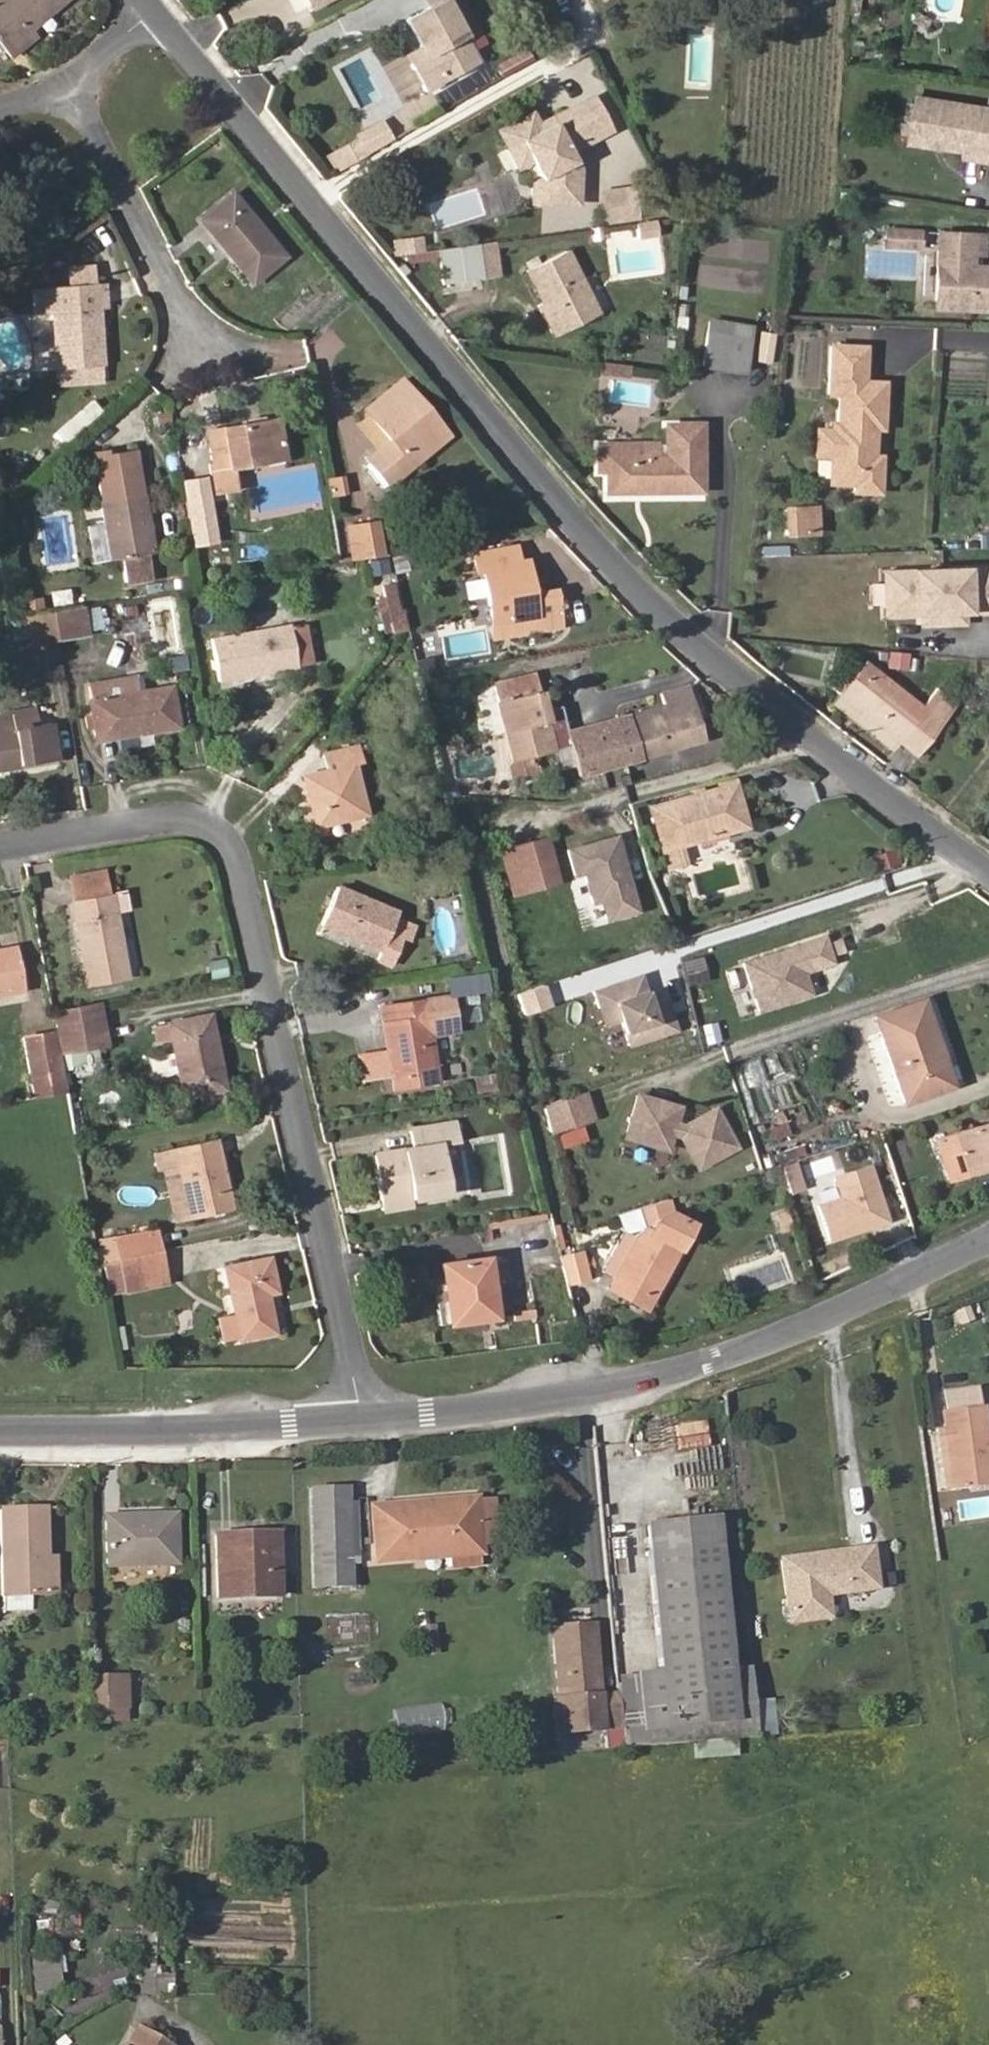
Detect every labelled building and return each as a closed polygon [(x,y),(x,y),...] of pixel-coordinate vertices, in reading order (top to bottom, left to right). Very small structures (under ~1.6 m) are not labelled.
[(65,0),(0,0),(0,44),(11,57),(37,36),(31,29),(65,0)] [(422,43),(404,54),(427,95),(483,63),(471,40),(474,38),(453,0),(428,0),(432,7),(409,20),(422,43)] [(868,0),(855,0),(854,13),(866,14),(868,0)] [(931,28),(935,19),(924,14),(920,23),(931,28)] [(579,168),(571,151),(610,131),(591,96),(550,118),(554,125),(542,132),(538,124),(532,113),(498,131),(517,168),(533,160),(542,177),(533,182),(531,202),(577,204),(579,168)] [(920,97),(913,142),(988,154),(988,108),(920,97)] [(554,125),(550,118),(538,124),(542,132),(554,125)] [(344,167),(367,154),(358,138),(335,151),(344,167)] [(601,196),(606,226),(638,221),(634,191),(601,196)] [(285,256),(233,193),(200,220),(253,283),(285,256)] [(657,234),(655,220),(635,223),(638,237),(657,234)] [(923,248),(924,229),(885,227),(884,246),(923,248)] [(987,260),(987,264),(977,264),(978,255),(988,256),(988,232),(938,230),(934,310),(988,313),(988,260),(987,260)] [(424,252),(421,237),(404,239),(406,255),(424,252)] [(406,255),(404,239),(393,241),(395,256),(406,255)] [(500,276),(495,242),(478,244),(483,278),(500,276)] [(483,278),(478,244),(437,250),(442,284),(483,278)] [(599,312),(568,251),(527,272),(542,303),(557,333),(599,312)] [(107,366),(103,308),(110,308),(108,282),(97,283),(96,263),(67,266),(69,285),(33,288),(34,313),(52,312),(58,386),(105,383),(104,366),(107,366)] [(409,271),(403,264),(397,268),(403,276),(409,271)] [(557,333),(542,303),(538,306),(553,336),(557,333)] [(686,329),(688,305),(680,304),(677,328),(686,329)] [(755,330),(756,324),(709,317),(701,368),(749,375),(750,362),(755,330)] [(773,366),(778,333),(755,330),(750,362),(773,366)] [(815,456),(831,457),(830,485),(884,487),(886,453),(878,453),(879,427),(887,428),(889,379),(868,378),(870,343),(829,342),(827,396),(837,396),(836,426),(817,425),(815,456)] [(628,377),(629,367),(604,364),(603,374),(628,377)] [(411,466),(449,435),(401,378),(395,383),(414,406),(410,409),(430,433),(403,456),(411,466)] [(411,466),(403,456),(430,433),(410,409),(414,406),(395,383),(365,408),(390,439),(366,459),(388,486),(411,466)] [(68,442),(103,409),(91,397),(56,430),(68,442)] [(284,448),(278,418),(207,431),(212,464),(209,465),(215,494),(234,490),(230,468),(249,465),(247,455),(284,448)] [(707,493),(707,420),(665,420),(665,446),(660,446),(660,440),(597,440),(597,472),(606,472),(606,493),(707,493)] [(249,465),(285,458),(284,448),(247,455),(249,465)] [(154,552),(136,451),(108,456),(106,449),(92,452),(111,559),(122,557),(126,584),(152,579),(148,553),(154,552)] [(197,496),(194,473),(182,475),(185,498),(197,496)] [(347,473),(328,477),(331,494),(350,491),(347,473)] [(784,536),(822,535),(821,504),(784,504),(784,536)] [(382,554),(376,522),(348,527),(354,560),(382,554)] [(981,532),(981,547),(988,547),(988,532),(981,532)] [(764,555),(790,555),(790,544),(764,544),(764,555)] [(557,611),(553,588),(531,592),(526,560),(518,561),(516,546),(473,554),(476,570),(481,569),(490,622),(557,611)] [(408,570),(404,554),(392,557),(396,573),(408,570)] [(389,564),(388,555),(373,557),(374,566),(389,564)] [(940,569),(943,625),(965,624),(964,613),(988,612),(988,568),(940,569)] [(943,625),(940,569),(883,572),(885,616),(920,615),(921,626),(943,625)] [(408,629),(402,609),(400,610),(393,583),(381,585),(383,597),(392,631),(392,633),(408,629)] [(68,589),(48,592),(50,606),(70,602),(68,589)] [(392,631),(383,597),(375,599),(383,633),(392,631)] [(44,609),(42,598),(23,601),(25,612),(44,609)] [(87,631),(83,606),(83,604),(51,609),(56,639),(87,634),(87,631)] [(102,629),(98,604),(83,606),(87,631),(102,629)] [(56,639),(51,609),(26,614),(30,637),(31,643),(56,639)] [(493,640),(561,628),(557,611),(490,622),(493,640)] [(313,663),(306,623),(289,626),(297,666),(313,663)] [(289,626),(289,625),(211,639),(218,681),(297,667),(297,666),(289,626)] [(909,669),(910,652),(888,650),(887,667),(909,669)] [(917,755),(956,706),(936,690),(922,708),(864,663),(839,694),(900,742),(917,755)] [(179,726),(171,686),(138,691),(135,674),(87,683),(97,740),(179,726)] [(549,720),(542,692),(539,693),(534,674),(494,685),(513,761),(511,761),(507,765),(510,778),(515,782),(538,776),(535,763),(533,764),(531,757),(555,751),(547,721),(549,720)] [(579,777),(705,741),(689,685),(660,692),(664,704),(566,731),(579,777)] [(900,742),(839,694),(833,702),(893,750),(900,742)] [(29,726),(26,709),(1,713),(1,716),(3,731),(29,726)] [(51,722),(29,726),(3,731),(1,716),(0,716),(0,769),(57,760),(51,722)] [(366,814),(354,765),(363,762),(359,746),(322,755),(325,768),(302,774),(315,826),(366,814)] [(752,828),(738,776),(717,782),(718,786),(649,805),(660,846),(682,840),(684,846),(752,828)] [(459,796),(457,787),(449,788),(451,797),(459,796)] [(591,905),(600,902),(606,923),(643,913),(620,833),(565,848),(573,876),(582,874),(591,905)] [(558,882),(546,838),(513,848),(524,891),(558,882)] [(682,840),(660,846),(666,868),(688,862),(684,846),(682,840)] [(524,891),(513,848),(502,850),(514,894),(524,891)] [(893,848),(874,854),(880,870),(899,865),(893,848)] [(127,977),(112,895),(108,896),(104,871),(70,877),(75,902),(72,903),(87,984),(127,977)] [(390,931),(398,912),(338,886),(321,925),(381,951),(377,960),(392,966),(404,937),(390,931)] [(798,943),(743,961),(760,1013),(816,995),(798,943)] [(24,991),(16,945),(0,947),(0,995),(24,991)] [(709,978),(704,956),(682,961),(687,983),(709,978)] [(229,975),(226,958),(208,961),(211,978),(229,975)] [(630,1047),(681,1030),(670,1000),(656,1005),(645,972),(593,990),(600,1010),(616,1005),(621,1021),(630,1047)] [(439,1081),(431,1036),(458,1032),(452,995),(380,1006),(387,1050),(375,1052),(378,1072),(390,1070),(393,1089),(439,1081)] [(953,1086),(923,999),(874,1016),(905,1103),(953,1086)] [(107,1044),(99,1002),(53,1010),(61,1051),(107,1044)] [(616,1005),(600,1010),(605,1026),(621,1021),(616,1005)] [(216,1045),(210,1014),(200,1016),(206,1048),(216,1045)] [(225,1089),(216,1045),(206,1048),(200,1016),(168,1022),(168,1025),(155,1028),(157,1041),(171,1038),(183,1097),(225,1089)] [(67,1093),(56,1031),(23,1037),(34,1099),(67,1093)] [(157,1074),(173,1071),(170,1055),(154,1058),(157,1074)] [(496,1089),(494,1074),(473,1078),(476,1092),(496,1089)] [(698,1171),(742,1148),(718,1105),(685,1123),(680,1122),(686,1105),(637,1090),(624,1140),(671,1153),(676,1135),(680,1136),(698,1171)] [(543,1105),(553,1135),(559,1133),(585,1124),(598,1120),(588,1091),(543,1105)] [(842,1110),(838,1101),(830,1104),(833,1113),(842,1110)] [(951,1133),(965,1176),(988,1169),(988,1120),(951,1133)] [(447,1193),(440,1145),(458,1142),(455,1123),(410,1130),(413,1147),(373,1154),(380,1198),(411,1193),(412,1199),(447,1193)] [(590,1140),(585,1124),(559,1133),(564,1148),(590,1140)] [(951,1133),(935,1138),(950,1184),(988,1171),(988,1169),(965,1176),(951,1133)] [(234,1208),(217,1138),(153,1152),(157,1170),(163,1169),(178,1166),(190,1218),(234,1208)] [(892,1222),(872,1162),(833,1176),(840,1197),(817,1204),(830,1243),(892,1222)] [(190,1218),(178,1166),(163,1169),(175,1221),(190,1218)] [(707,1187),(722,1183),(718,1170),(703,1174),(707,1187)] [(412,1199),(411,1193),(380,1198),(382,1211),(413,1206),(412,1199)] [(654,1298),(695,1222),(673,1211),(669,1198),(619,1214),(624,1229),(626,1230),(604,1270),(616,1277),(611,1288),(623,1294),(628,1284),(654,1298)] [(793,1226),(788,1211),(777,1215),(781,1230),(793,1226)] [(554,1233),(551,1219),(537,1221),(539,1235),(554,1233)] [(160,1251),(155,1229),(115,1237),(120,1259),(160,1251)] [(586,1256),(584,1249),(560,1255),(568,1286),(592,1280),(589,1270),(586,1256)] [(166,1282),(160,1251),(120,1259),(104,1262),(110,1293),(166,1282)] [(596,1269),(593,1254),(586,1256),(589,1270),(596,1269)] [(275,1332),(267,1293),(277,1291),(269,1257),(224,1267),(235,1315),(219,1318),(224,1340),(239,1337),(240,1339),(275,1332)] [(496,1317),(488,1257),(441,1263),(443,1285),(432,1287),(437,1325),(496,1317)] [(654,1298),(628,1284),(623,1294),(649,1308),(654,1298)] [(979,1407),(977,1387),(942,1392),(945,1411),(979,1407)] [(982,1406),(979,1407),(945,1411),(943,1411),(945,1427),(952,1490),(988,1485),(988,1464),(982,1406)] [(952,1490),(945,1427),(937,1428),(945,1491),(952,1490)] [(714,1471),(716,1451),(688,1448),(685,1468),(714,1471)] [(347,1502),(346,1487),(309,1488),(313,1590),(334,1590),(350,1589),(350,1587),(349,1563),(347,1502)] [(495,1543),(492,1498),(476,1499),(479,1545),(495,1543)] [(479,1545),(476,1499),(371,1508),(375,1561),(415,1558),(415,1551),(447,1549),(448,1555),(449,1567),(481,1564),(479,1545)] [(358,1553),(356,1501),(347,1502),(349,1563),(357,1563),(356,1553),(358,1553)] [(44,1558),(47,1557),(45,1507),(0,1508),(0,1522),(2,1611),(30,1610),(30,1594),(45,1594),(44,1558)] [(176,1563),(175,1514),(106,1516),(107,1565),(176,1563)] [(753,1701),(750,1667),(731,1669),(716,1518),(645,1526),(660,1674),(637,1677),(644,1745),(757,1737),(757,1736),(753,1701)] [(279,1596),(277,1532),(215,1535),(217,1598),(279,1596)] [(876,1588),(871,1548),(780,1559),(789,1622),(829,1617),(826,1594),(876,1588)] [(448,1555),(447,1549),(415,1551),(415,1558),(448,1555)] [(57,1594),(56,1557),(47,1557),(44,1558),(45,1594),(57,1594)] [(357,1596),(356,1587),(350,1587),(350,1589),(334,1590),(334,1596),(357,1596)] [(266,1611),(266,1600),(218,1600),(218,1611),(266,1611)] [(594,1634),(593,1625),(552,1628),(553,1637),(594,1634)] [(599,1695),(594,1634),(553,1637),(558,1699),(553,1699),(555,1733),(603,1728),(621,1727),(618,1694),(599,1695)] [(127,1709),(126,1676),(90,1677),(91,1710),(127,1709)] [(644,1745),(637,1677),(617,1680),(618,1694),(621,1727),(623,1742),(623,1747),(644,1745)] [(776,1734),(773,1699),(753,1701),(757,1736),(776,1734)] [(454,1728),(452,1704),(394,1708),(396,1732),(454,1728)] [(128,1720),(127,1709),(91,1710),(92,1722),(128,1720)] [(623,1742),(621,1727),(603,1728),(605,1744),(623,1742)] [(154,1973),(156,1918),(140,1918),(139,1973),(154,1973)] [(60,1989),(58,1956),(30,1958),(32,1992),(60,1989)] [(83,1995),(126,1991),(124,1973),(82,1976),(83,1995)] [(173,1995),(173,1973),(154,1973),(139,1973),(139,1995),(173,1995)] [(137,2027),(127,2044),(168,2044),(137,2027)]
